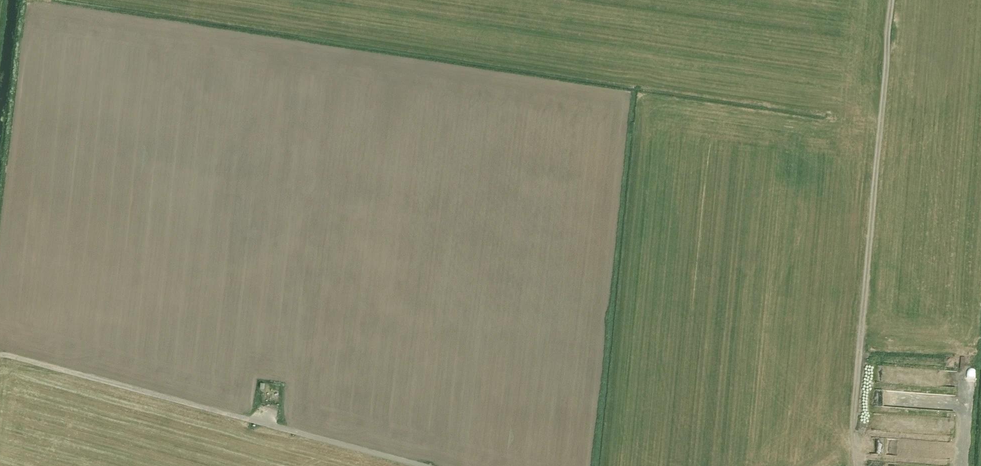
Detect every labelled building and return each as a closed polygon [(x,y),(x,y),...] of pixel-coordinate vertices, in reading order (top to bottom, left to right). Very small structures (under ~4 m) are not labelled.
[(882,404),(890,405),(891,390),(883,389),(882,404)]
